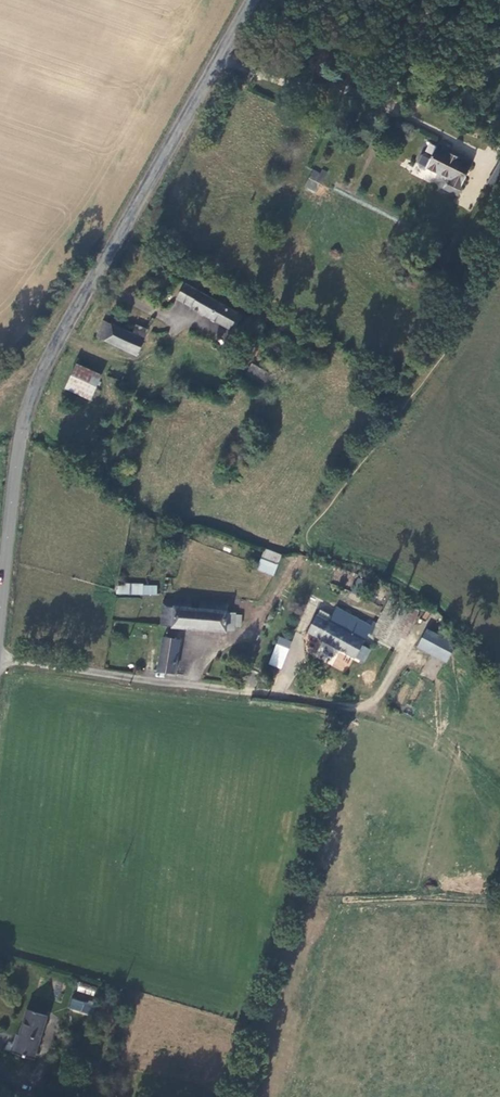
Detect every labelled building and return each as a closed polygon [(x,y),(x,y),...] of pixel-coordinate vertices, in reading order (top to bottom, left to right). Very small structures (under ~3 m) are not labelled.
[(460,191),(473,166),(438,148),(433,157),(427,155),(424,156),(418,165),(419,167),(421,169),(426,169),(450,182),(449,185),(460,191)] [(488,183),(499,190),(499,164),(488,183)] [(321,174),(314,171),(307,187),(317,192),(328,173),(323,171),(321,174)] [(243,314),(185,283),(177,298),(193,306),(192,308),(234,331),(243,314)] [(132,336),(128,334),(105,323),(99,336),(138,355),(144,342),(132,336)] [(216,324),(210,336),(223,342),(229,331),(216,324)] [(132,336),(144,342),(148,333),(136,327),(132,336)] [(255,362),(247,376),(271,389),(279,375),(255,362)] [(78,364),(67,387),(92,399),(103,376),(78,364)] [(259,569),(274,575),(282,556),(266,550),(259,569)] [(156,594),(157,585),(143,584),(143,582),(116,581),(116,593),(142,594),(142,593),(156,594)] [(316,612),(305,632),(353,658),(354,657),(363,661),(370,649),(361,644),(367,634),(371,633),(395,646),(400,637),(404,639),(419,610),(401,600),(404,594),(388,586),(383,596),(387,599),(376,619),(373,618),(370,623),(335,605),(331,614),(320,608),(317,613),(316,612)] [(162,598),(160,624),(170,625),(170,627),(225,631),(226,626),(227,611),(228,601),(199,599),(198,606),(191,605),(191,599),(162,598)] [(226,626),(235,627),(235,624),(236,614),(236,611),(227,611),(226,626)] [(437,636),(427,630),(423,636),(434,642),(437,636)] [(156,670),(175,673),(180,638),(161,636),(156,670)] [(268,664),(281,669),(292,641),(279,636),(268,664)] [(434,642),(423,636),(418,647),(428,652),(434,642)] [(95,996),(97,986),(78,983),(77,992),(95,996)] [(72,998),(69,1008),(93,1015),(96,1005),(92,1004),(93,1001),(88,1000),(87,1002),(72,998)] [(34,1058),(47,1015),(24,1009),(17,1034),(15,1033),(10,1051),(34,1058)]
